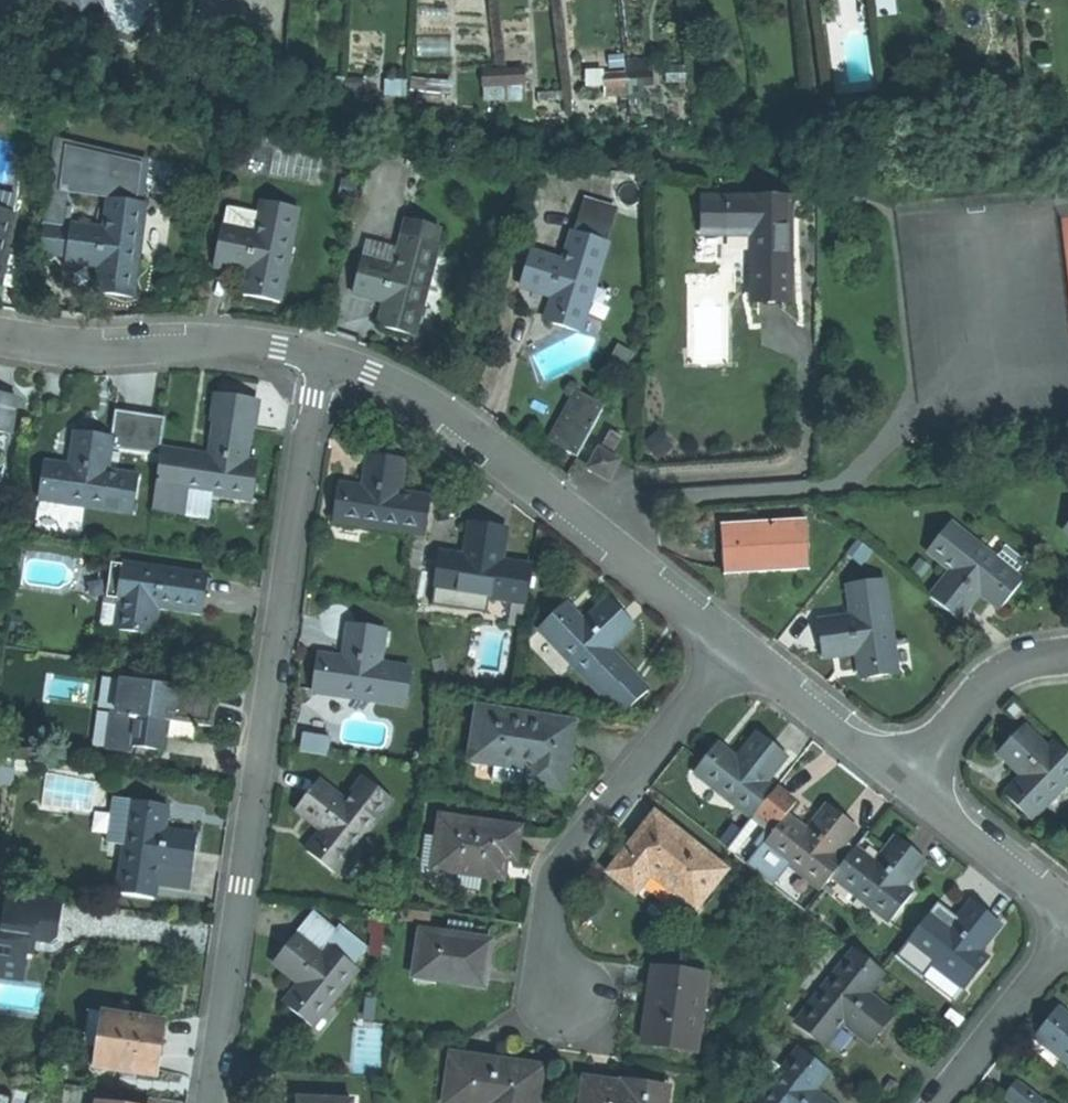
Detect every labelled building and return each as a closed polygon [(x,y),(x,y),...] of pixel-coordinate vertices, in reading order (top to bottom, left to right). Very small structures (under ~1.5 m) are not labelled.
[(82,13),(104,0),(61,0),(82,13)] [(524,66),(482,68),(483,99),(526,97),(524,66)] [(37,254),(64,258),(68,229),(103,233),(107,201),(135,205),(137,192),(140,166),(72,149),(73,144),(52,139),(37,254)] [(406,171),(409,157),(402,155),(399,170),(406,171)] [(425,160),(409,157),(406,171),(422,175),(425,160)] [(637,168),(622,167),(622,181),(636,181),(637,168)] [(15,214),(19,198),(0,194),(0,211),(15,214)] [(727,233),(727,198),(706,198),(706,233),(727,233)] [(789,296),(789,198),(727,198),(727,233),(751,233),(751,296),(773,296),(789,296)] [(64,258),(64,263),(99,267),(95,294),(113,296),(130,298),(142,206),(135,205),(107,201),(103,233),(68,229),(64,258)] [(278,301),(295,207),(260,201),(258,212),(255,233),(221,227),(214,268),(232,271),(233,265),(248,268),(246,282),(252,283),(250,296),(265,298),(278,301)] [(579,204),(571,232),(601,241),(609,212),(579,204)] [(225,206),(221,227),(255,233),(258,212),(225,206)] [(15,214),(0,211),(0,279),(15,214)] [(407,217),(403,234),(433,242),(438,225),(407,217)] [(575,328),(580,329),(604,241),(601,241),(571,232),(564,258),(531,249),(522,284),(554,293),(550,307),(557,310),(554,322),(575,328)] [(398,330),(414,334),(437,243),(433,242),(403,234),(398,251),(395,266),(366,258),(361,257),(352,290),(386,299),(383,312),(389,314),(385,327),(398,330)] [(370,244),(366,258),(395,266),(398,251),(370,244)] [(252,283),(246,282),(244,294),(250,296),(252,283)] [(546,320),(554,322),(557,310),(550,307),(546,320)] [(379,325),(385,327),(389,314),(383,312),(379,325)] [(576,455),(603,404),(576,389),(549,440),(563,448),(576,455)] [(10,433),(15,403),(15,396),(0,394),(0,432),(10,433)] [(217,399),(213,426),(216,426),(250,431),(253,432),(257,404),(238,402),(217,399)] [(114,408),(109,444),(108,447),(159,454),(165,416),(114,408)] [(185,458),(180,487),(213,492),(253,498),(258,462),(246,460),(250,431),(216,426),(212,456),(185,452),(185,458)] [(608,429),(597,448),(609,454),(620,435),(608,429)] [(44,470),(40,498),(132,511),(137,477),(105,472),(108,447),(109,444),(88,441),(75,439),(71,468),(57,466),(44,464),(44,470)] [(185,458),(185,452),(162,448),(157,483),(180,487),(185,458)] [(597,448),(588,465),(592,468),(607,476),(617,459),(609,454),(597,448)] [(362,487),(399,493),(404,457),(384,454),(367,452),(362,487)] [(180,487),(157,483),(153,509),(210,517),(213,492),(180,487)] [(348,492),(349,485),(336,484),(335,490),(348,492)] [(412,531),(425,532),(430,497),(399,493),(362,487),(349,485),(348,492),(335,490),(331,519),(412,531)] [(807,517),(720,523),(721,549),(723,573),(810,567),(807,517)] [(950,568),(928,595),(957,618),(979,589),(990,598),(994,593),(1005,601),(1014,590),(1022,579),(1014,572),(994,557),(947,519),(925,548),(950,568)] [(465,556),(499,561),(504,526),(487,524),(470,522),(465,556)] [(425,532),(412,531),(409,551),(422,553),(422,550),(425,532)] [(1005,544),(994,557),(1014,572),(1024,559),(1005,544)] [(415,602),(431,605),(433,587),(437,558),(438,552),(422,550),(422,553),(415,602)] [(526,600),(531,565),(499,561),(465,556),(450,554),(449,560),(437,558),(433,587),(465,591),(526,600)] [(207,578),(113,564),(108,599),(123,601),(119,630),(152,635),(156,606),(202,612),(204,595),(207,578)] [(895,670),(883,577),(848,581),(853,613),(818,618),(820,638),(822,652),(857,647),(859,660),(865,659),(867,673),(895,670)] [(465,591),(433,587),(431,605),(462,609),(465,591)] [(994,593),(990,598),(1001,606),(1005,601),(994,593)] [(541,632),(602,696),(606,693),(624,712),(647,690),(607,648),(632,624),(618,610),(609,601),(584,625),(567,607),(541,632)] [(11,614),(9,627),(19,629),(21,615),(11,614)] [(312,687),(404,700),(409,665),(378,661),(383,626),(349,621),(344,656),(330,654),(329,659),(317,657),(315,671),(312,687)] [(219,693),(124,679),(119,713),(134,715),(129,744),(165,749),(167,736),(169,720),(205,725),(214,726),(217,710),(219,693)] [(524,714),(480,707),(472,759),(493,762),(529,768),(527,782),(561,788),(567,754),(572,722),(564,721),(553,719),(552,724),(542,723),(542,717),(524,714)] [(525,707),(524,714),(542,717),(553,719),(564,721),(565,714),(525,707)] [(169,720),(167,736),(203,742),(205,725),(169,720)] [(1056,741),(1047,750),(1022,725),(1008,740),(998,750),(1023,774),(1013,785),(1017,789),(1009,798),(1029,818),(1067,778),(1067,753),(1056,741)] [(757,810),(773,789),(763,782),(786,753),(772,741),(760,732),(738,760),(725,749),(722,753),(712,746),(693,769),(752,816),(757,810)] [(722,753),(725,749),(715,741),(712,746),(722,753)] [(529,768),(493,762),(490,778),(527,784),(527,782),(529,768)] [(333,871),(391,798),(363,776),(344,801),(317,779),(306,793),(295,807),(323,829),(306,849),(333,871)] [(1017,789),(1013,785),(1004,794),(1009,798),(1017,789)] [(773,789),(757,810),(773,831),(785,815),(795,803),(775,787),(773,789)] [(129,833),(120,890),(155,895),(158,878),(160,864),(188,868),(190,851),(193,832),(163,828),(167,802),(134,797),(134,800),(129,833)] [(129,833),(134,800),(116,798),(111,831),(129,833)] [(807,832),(785,815),(773,831),(763,843),(821,888),(833,874),(843,860),(834,853),(855,826),(840,814),(828,805),(807,832)] [(522,825),(442,813),(439,838),(435,859),(434,867),(505,877),(507,863),(508,856),(510,846),(519,847),(520,840),(522,825)] [(630,842),(608,869),(633,889),(649,869),(692,904),(720,869),(694,849),(693,848),(689,853),(675,841),(679,837),(672,831),(652,815),(630,842)] [(693,848),(694,849),(699,842),(677,825),(672,831),(679,837),(693,848)] [(843,860),(833,874),(891,919),(912,892),(903,885),(910,876),(917,867),(925,857),(910,845),(897,835),(875,863),(854,846),(843,860)] [(423,858),(435,859),(439,838),(426,836),(423,858)] [(689,853),(693,848),(679,837),(675,841),(689,853)] [(517,857),(519,847),(510,846),(508,856),(515,857),(517,857)] [(160,864),(158,878),(186,882),(188,868),(160,864)] [(917,867),(910,876),(914,879),(921,870),(917,867)] [(37,885),(3,880),(1,893),(8,894),(35,897),(37,885)] [(62,901),(35,897),(8,894),(4,917),(0,917),(0,976),(23,979),(27,952),(29,938),(36,939),(52,941),(57,938),(62,901)] [(929,912),(908,939),(934,959),(965,984),(986,958),(977,951),(999,922),(985,911),(972,900),(950,928),(929,912)] [(321,954),(329,945),(326,943),(332,936),(307,916),(294,933),(321,954)] [(451,916),(448,932),(475,936),(478,920),(451,916)] [(448,932),(420,928),(413,972),(437,976),(437,978),(485,985),(489,961),(492,939),(475,936),(448,932)] [(283,1001),(310,1023),(355,966),(329,945),(321,954),(294,933),(284,945),(272,960),(299,981),(283,1001)] [(36,939),(29,938),(27,952),(34,953),(36,939)] [(934,959),(908,939),(897,953),(923,973),(934,959)] [(882,972),(854,949),(796,1021),(823,1043),(842,1020),(870,1042),(882,1027),(892,1015),(865,993),(882,972)] [(646,1016),(642,1040),(686,1047),(692,1008),(699,1009),(705,973),(653,965),(651,984),(648,1001),(646,1016)] [(648,1001),(651,984),(646,984),(645,991),(640,991),(639,1000),(648,1001)] [(694,1048),(699,1009),(692,1008),(686,1047),(694,1048)] [(1067,1060),(1067,1016),(1059,1008),(1037,1035),(1067,1060)] [(98,1041),(102,1012),(90,1011),(86,1039),(98,1041)] [(163,1020),(102,1012),(98,1041),(94,1067),(156,1075),(159,1050),(163,1020)] [(799,1047),(754,1102),(830,1102),(812,1088),(827,1069),(799,1047)] [(539,1066),(523,1064),(512,1063),(512,1068),(498,1066),(498,1061),(452,1055),(447,1100),(472,1102),(534,1102),(539,1066)] [(666,1084),(637,1080),(636,1086),(623,1083),(603,1080),(586,1077),(581,1102),(663,1102),(666,1084)] [(636,1086),(637,1080),(624,1077),(623,1083),(636,1086)] [(1017,1079),(1004,1096),(1013,1102),(1045,1102),(1045,1101),(1017,1079)]
